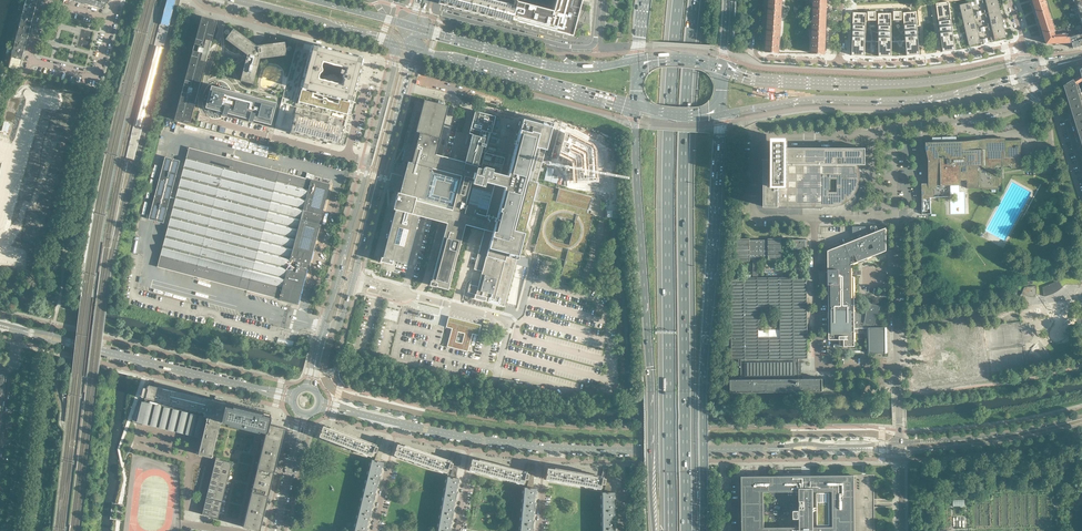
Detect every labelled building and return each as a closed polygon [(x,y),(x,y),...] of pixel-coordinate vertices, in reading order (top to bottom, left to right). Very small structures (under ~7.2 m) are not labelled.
[(38,0),(26,0),(23,12),(34,15),(38,0)] [(104,9),(106,2),(108,3),(109,0),(71,0),(104,9)] [(161,23),(164,24),(168,25),(175,0),(167,0),(161,23)] [(517,0),(439,0),(438,3),(510,23),(511,20),(517,0)] [(516,1),(511,20),(517,22),(518,22),(525,24),(526,24),(532,26),(533,26),(540,28),(541,28),(548,30),(549,30),(556,32),(564,34),(572,36),(577,17),(581,0),(517,0),(516,1)] [(782,0),(770,0),(769,10),(781,11),(782,0)] [(827,0),(814,0),(814,9),(826,9),(827,0)] [(972,4),(973,4),(973,5),(975,5),(974,2),(975,2),(974,1),(974,0),(971,0),(970,0),(971,2),(959,5),(961,12),(973,9),(972,4)] [(1045,0),(1032,0),(1033,2),(1034,5),(1037,14),(1048,10),(1045,0)] [(950,1),(937,3),(944,52),(957,50),(950,1)] [(1000,10),(998,3),(987,6),(988,11),(987,11),(986,9),(984,10),(985,13),(1000,10)] [(825,32),(826,9),(814,9),(813,31),(825,32)] [(974,14),(973,9),(961,12),(963,18),(978,15),(977,14),(977,12),(975,12),(975,14),(974,14)] [(780,32),(781,11),(769,10),(768,31),(780,32)] [(1001,17),(1000,10),(985,13),(985,14),(986,17),(988,16),(988,15),(989,14),(990,19),(1001,17)] [(1051,20),(1048,10),(1037,14),(1040,23),(1040,22),(1041,24),(1051,20)] [(30,30),(34,15),(23,12),(19,27),(30,30)] [(917,12),(904,13),(907,56),(920,55),(917,12)] [(866,13),(853,13),(851,56),(864,56),(866,13)] [(891,13),(878,14),(879,57),(892,57),(891,13)] [(976,23),(975,18),(976,17),(976,19),(978,18),(978,16),(978,15),(963,18),(964,25),(976,23)] [(182,92),(174,120),(190,124),(197,96),(198,93),(199,90),(208,55),(209,51),(217,21),(202,16),(194,45),(192,50),(183,86),(182,92)] [(1003,23),(1001,17),(990,19),(991,24),(990,24),(990,23),(987,24),(988,26),(988,27),(1003,23)] [(1055,31),(1051,20),(1041,24),(1041,25),(1040,25),(1043,34),(1055,31)] [(977,27),(976,23),(964,25),(966,32),(981,29),(981,28),(980,28),(980,25),(978,26),(978,27),(977,27)] [(1005,30),(1003,23),(988,27),(988,28),(989,30),(991,30),(991,28),(992,28),(993,33),(1005,30)] [(26,45),(30,30),(19,27),(15,42),(26,45)] [(1081,46),(1079,36),(1077,36),(1077,35),(1076,35),(1075,33),(1070,35),(1070,37),(1068,37),(1067,34),(1066,33),(1065,33),(1064,27),(1055,31),(1043,34),(1046,44),(1071,43),(1073,48),(1081,46)] [(979,36),(978,31),(979,31),(979,32),(981,32),(981,29),(966,32),(967,39),(979,36)] [(260,58),(285,55),(284,50),(284,49),(284,48),(283,43),(258,45),(260,43),(257,42),(255,42),(255,44),(235,30),(231,35),(230,36),(227,40),(243,52),(247,55),(246,61),(240,81),(247,83),(253,84),(260,58)] [(1006,37),(1005,30),(993,33),(994,38),(993,38),(993,37),(991,37),(991,40),(991,41),(992,42),(995,42),(995,40),(1006,37)] [(779,53),(780,32),(768,31),(766,52),(779,53)] [(825,54),(825,32),(813,31),(812,54),(825,54)] [(984,42),(983,39),(981,39),(981,41),(980,41),(979,36),(967,39),(969,46),(980,43),(981,45),(984,44),(984,43),(984,42)] [(22,60),(26,45),(15,42),(11,57),(22,60)] [(296,46),(276,120),(282,122),(287,104),(291,105),(346,119),(361,59),(313,46),(312,51),(310,50),(311,46),(297,42),(296,46)] [(161,46),(157,46),(137,124),(140,125),(161,46)] [(19,69),(22,60),(11,57),(8,68),(13,69),(13,68),(19,69)] [(1077,84),(1081,81),(1081,78),(1081,76),(1065,86),(1069,101),(1081,97),(1081,93),(1080,94),(1077,84)] [(270,125),(276,103),(222,88),(211,86),(205,108),(218,111),(223,113),(222,115),(226,116),(227,114),(248,119),(248,121),(252,122),(253,120),(270,125)] [(0,105),(0,133),(10,135),(20,99),(6,95),(6,96),(3,95),(0,105)] [(1081,100),(1081,97),(1069,101),(1074,116),(1081,113),(1081,101),(1081,100)] [(8,246),(8,248),(9,249),(10,249),(9,249),(13,250),(23,253),(23,275),(25,275),(25,276),(28,276),(44,280),(55,236),(57,237),(90,113),(48,102),(37,99),(36,99),(30,118),(24,145),(26,145),(26,148),(23,148),(11,194),(13,194),(13,197),(11,197),(10,197),(9,202),(2,227),(3,227),(3,228),(4,228),(2,235),(0,242),(0,244),(8,246)] [(486,298),(486,297),(494,300),(507,253),(517,256),(524,233),(517,231),(526,198),(545,203),(545,202),(547,203),(537,242),(536,245),(534,252),(550,256),(551,254),(566,257),(565,260),(577,263),(579,256),(579,254),(582,254),(585,245),(584,245),(587,233),(586,233),(587,230),(588,228),(589,228),(592,217),(591,216),(592,214),(586,213),(587,209),(587,210),(591,197),(559,189),(557,195),(552,193),(553,189),(536,184),(552,127),(522,119),(519,130),(516,141),(515,140),(514,144),(516,145),(513,154),(507,176),(500,174),(504,158),(486,153),(495,116),(475,111),(469,133),(472,134),(472,135),(465,162),(457,160),(435,154),(448,106),(424,100),(407,165),(404,177),(399,193),(397,192),(393,209),(395,210),(382,257),(381,257),(380,261),(392,265),(392,264),(393,261),(406,264),(419,216),(442,222),(447,223),(431,281),(430,280),(430,281),(431,281),(430,285),(429,284),(429,285),(436,287),(436,286),(448,290),(465,225),(484,230),(474,269),(482,271),(478,286),(476,294),(475,294),(474,298),(485,301),(486,298)] [(292,124),(290,134),(331,145),(331,143),(339,145),(346,121),(297,108),(293,122),(295,122),(295,124),(292,124)] [(1074,116),(1079,131),(1081,130),(1081,113),(1074,116)] [(564,135),(559,152),(559,154),(560,155),(571,160),(571,162),(572,163),(573,178),(574,179),(575,180),(595,182),(597,181),(598,179),(596,150),(595,147),(592,144),(589,141),(568,131),(565,132),(564,133),(564,135)] [(1002,168),(1002,167),(1008,167),(1011,167),(1011,168),(1021,168),(1021,167),(1022,166),(1021,166),(1021,163),(1021,157),(1022,157),(1021,143),(1021,139),(1014,139),(1014,141),(1005,141),(1005,138),(979,139),(971,142),(931,143),(931,141),(932,141),(924,141),(924,150),(925,152),(926,155),(926,156),(927,159),(927,160),(927,171),(928,185),(928,188),(936,187),(936,198),(936,197),(938,197),(938,198),(945,198),(945,197),(946,197),(946,192),(946,189),(947,185),(950,185),(961,185),(960,180),(967,180),(967,188),(981,189),(987,190),(991,190),(991,189),(996,189),(996,190),(997,190),(997,193),(1003,193),(1003,187),(1003,185),(1003,179),(1003,168),(1002,168)] [(860,176),(860,172),(861,172),(861,171),(861,170),(860,169),(859,169),(859,168),(857,165),(865,165),(865,148),(842,148),(787,148),(788,140),(772,140),(772,159),(765,159),(764,207),(779,207),(831,207),(835,206),(839,206),(842,204),(846,203),(849,200),(852,198),(854,195),(857,191),(858,188),(859,184),(860,180),(860,176)] [(248,141),(246,147),(260,150),(260,147),(265,148),(265,150),(270,151),(271,145),(248,141)] [(308,263),(318,225),(320,225),(318,224),(319,220),(320,215),(321,215),(329,185),(242,162),(242,161),(242,162),(232,159),(226,157),(189,148),(189,147),(157,267),(158,267),(279,299),(291,302),(294,303),(297,305),(298,304),(300,298),(299,298),(302,287),(307,268),(306,268),(307,264),(310,265),(310,264),(308,263)] [(163,223),(180,161),(165,157),(159,180),(158,179),(155,178),(146,213),(149,214),(149,213),(150,213),(148,219),(163,223)] [(931,202),(931,197),(936,197),(936,198),(935,198),(936,198),(936,187),(928,188),(928,185),(921,185),(922,185),(921,185),(921,199),(920,199),(920,203),(921,203),(922,207),(921,207),(921,212),(931,211),(931,202)] [(855,346),(855,339),(854,328),(867,328),(881,328),(881,327),(881,321),(876,319),(880,306),(867,303),(865,317),(862,316),(863,315),(854,312),(854,276),(851,276),(851,275),(856,275),(856,270),(851,270),(851,264),(886,251),(886,228),(869,234),(865,226),(852,226),(852,234),(857,234),(859,238),(828,250),(828,265),(824,265),(824,269),(828,269),(829,340),(844,339),(844,342),(847,342),(847,346),(855,346)] [(731,359),(741,359),(798,358),(808,358),(808,357),(807,288),(807,277),(758,278),(757,260),(768,260),(768,261),(781,261),(781,238),(768,238),(768,240),(749,240),(749,238),(736,238),(737,261),(750,261),(750,260),(753,260),(753,278),(731,278),(731,359)] [(806,249),(806,240),(793,240),(793,249),(806,249)] [(56,266),(58,256),(53,255),(50,265),(56,267),(56,266)] [(1062,287),(1067,284),(1081,284),(1078,276),(1078,275),(1015,283),(1013,285),(1014,286),(1016,287),(1017,288),(1019,289),(1020,290),(1021,291),(1022,291),(1021,294),(1024,294),(1025,295),(1027,295),(1028,296),(1030,296),(1032,296),(1034,297),(1036,297),(1036,294),(1044,294),(1044,296),(1046,296),(1047,295),(1049,295),(1052,294),(1053,293),(1055,292),(1057,291),(1059,290),(1061,289),(1063,287),(1062,287)] [(932,287),(920,288),(922,310),(934,309),(932,287)] [(396,321),(398,314),(398,313),(399,312),(386,308),(384,318),(396,321)] [(453,318),(450,317),(448,316),(446,327),(447,327),(451,329),(447,346),(468,352),(468,351),(468,350),(468,349),(469,349),(469,348),(470,345),(472,334),(478,335),(480,329),(481,325),(479,324),(479,325),(476,324),(476,323),(475,323),(475,324),(472,323),(472,322),(472,323),(468,322),(469,321),(468,321),(468,322),(465,321),(464,320),(464,321),(461,320),(461,319),(461,320),(457,319),(458,319),(457,319),(454,318),(453,318)] [(991,380),(987,349),(984,326),(966,328),(972,382),(991,380)] [(887,327),(881,327),(881,328),(867,328),(867,353),(887,353),(887,327)] [(292,347),(294,341),(278,337),(277,343),(292,347)] [(798,369),(798,362),(798,358),(741,359),(741,379),(730,379),(731,392),(823,391),(822,378),(799,379),(798,369)] [(953,364),(938,365),(939,382),(954,381),(953,364)] [(212,458),(225,403),(211,400),(149,385),(149,386),(147,385),(147,388),(143,387),(143,388),(144,388),(141,396),(141,397),(146,398),(145,403),(142,402),(137,422),(202,438),(203,438),(202,441),(201,441),(201,442),(202,442),(201,445),(200,445),(201,445),(200,448),(199,449),(200,449),(199,454),(198,454),(212,458)] [(285,429),(285,428),(284,428),(282,427),(281,427),(279,427),(279,426),(279,427),(277,426),(276,426),(274,425),(273,425),(271,425),(271,424),(271,425),(269,424),(268,424),(269,423),(268,423),(269,421),(269,419),(270,419),(270,418),(270,416),(271,414),(270,414),(267,413),(266,413),(263,412),(262,412),(259,411),(256,411),(256,410),(255,410),(252,410),(252,409),(251,409),(251,410),(248,409),(248,408),(248,409),(244,408),(241,407),(240,407),(237,406),(236,406),(233,405),(229,404),(230,404),(229,404),(226,403),(225,403),(212,458),(215,459),(216,460),(215,463),(214,463),(214,466),(213,469),(212,472),(213,472),(212,475),(211,475),(211,478),(210,481),(209,484),(210,484),(209,487),(208,487),(208,490),(207,493),(206,496),(207,496),(206,500),(205,499),(205,502),(205,503),(204,506),(203,509),(204,509),(203,512),(202,512),(202,514),(222,519),(232,521),(232,522),(243,524),(243,527),(244,527),(246,527),(246,528),(246,527),(248,528),(249,528),(251,528),(251,529),(252,529),(254,529),(256,530),(257,530),(259,530),(260,530),(260,528),(261,527),(260,527),(261,525),(261,524),(262,522),(262,521),(262,519),(263,519),(262,518),(263,516),(263,515),(263,516),(262,516),(263,510),(264,510),(265,510),(265,507),(266,507),(265,507),(266,504),(266,505),(266,504),(267,502),(267,501),(267,499),(268,499),(268,498),(267,498),(268,496),(268,495),(269,495),(268,494),(269,490),(270,490),(270,489),(272,479),(273,478),(272,477),(274,473),(274,472),(274,469),(275,469),(275,466),(276,466),(275,466),(276,463),(277,461),(277,460),(277,458),(278,457),(277,457),(276,457),(277,451),(279,451),(278,452),(279,452),(279,451),(279,449),(280,449),(280,448),(280,446),(280,445),(281,443),(281,442),(282,440),(282,437),(283,437),(282,437),(283,434),(284,431),(284,429),(285,429)] [(330,428),(323,425),(319,436),(371,456),(373,451),(375,452),(377,446),(379,447),(380,444),(376,443),(375,445),(367,442),(367,441),(365,440),(365,441),(350,436),(350,435),(348,434),(348,435),(333,429),(333,428),(331,427),(330,428)] [(382,454),(386,438),(379,436),(376,443),(380,444),(379,447),(377,446),(375,452),(373,451),(371,456),(379,459),(381,454),(382,454)] [(393,454),(438,470),(446,472),(448,467),(450,468),(452,462),(454,463),(455,460),(450,459),(450,461),(442,459),(442,458),(440,457),(439,458),(424,453),(425,452),(422,451),(422,452),(407,447),(407,446),(405,445),(405,446),(397,443),(393,454)] [(457,470),(460,453),(458,453),(453,452),(450,459),(455,460),(454,463),(452,462),(450,468),(448,467),(446,472),(454,475),(456,469),(457,470)] [(514,481),(515,481),(522,483),(524,478),(526,479),(528,473),(530,473),(530,471),(526,470),(525,472),(517,470),(517,469),(515,468),(515,469),(499,466),(500,464),(497,464),(497,465),(482,461),(482,460),(479,459),(479,460),(471,458),(468,469),(514,481)] [(381,470),(383,462),(372,459),(367,477),(378,479),(380,472),(381,472),(382,470),(381,470)] [(533,480),(535,463),(533,463),(533,464),(528,463),(526,470),(530,471),(530,473),(528,473),(526,479),(524,478),(522,483),(524,484),(524,487),(530,487),(532,480),(533,480)] [(608,468),(603,468),(602,474),(607,475),(606,478),(604,478),(603,483),(600,483),(599,488),(608,490),(609,484),(610,484),(610,467),(608,467),(608,468)] [(855,474),(743,475),(743,530),(852,530),(852,521),(855,521),(855,474)] [(457,486),(458,478),(447,476),(444,494),(455,496),(457,488),(458,489),(458,486),(457,486)] [(376,487),(378,479),(367,477),(363,494),(374,497),(376,490),(377,490),(377,487),(376,487)] [(535,499),(536,496),(535,496),(535,488),(530,487),(524,487),(522,505),(534,506),(534,498),(535,499)] [(614,502),(614,500),(613,500),(613,492),(602,492),(602,510),(613,510),(613,502),(614,502)] [(372,505),(374,497),(363,494),(359,512),(370,515),(372,507),(373,507),(373,505),(372,505)] [(454,506),(455,504),(454,504),(455,496),(444,494),(441,512),(452,514),(454,506)] [(534,516),(534,514),(533,514),(534,506),(522,505),(521,523),(532,524),(533,516),(534,516)] [(615,520),(615,518),(613,518),(613,510),(602,510),(602,528),(613,528),(613,520),(615,520)] [(370,515),(359,512),(354,530),(360,530),(366,530),(367,525),(368,525),(369,522),(368,522),(370,515)] [(451,521),(452,514),(441,512),(438,529),(446,530),(449,530),(450,524),(451,524),(452,522),(451,521)] [(961,528),(962,523),(957,523),(957,516),(953,515),(952,528),(961,528)]
